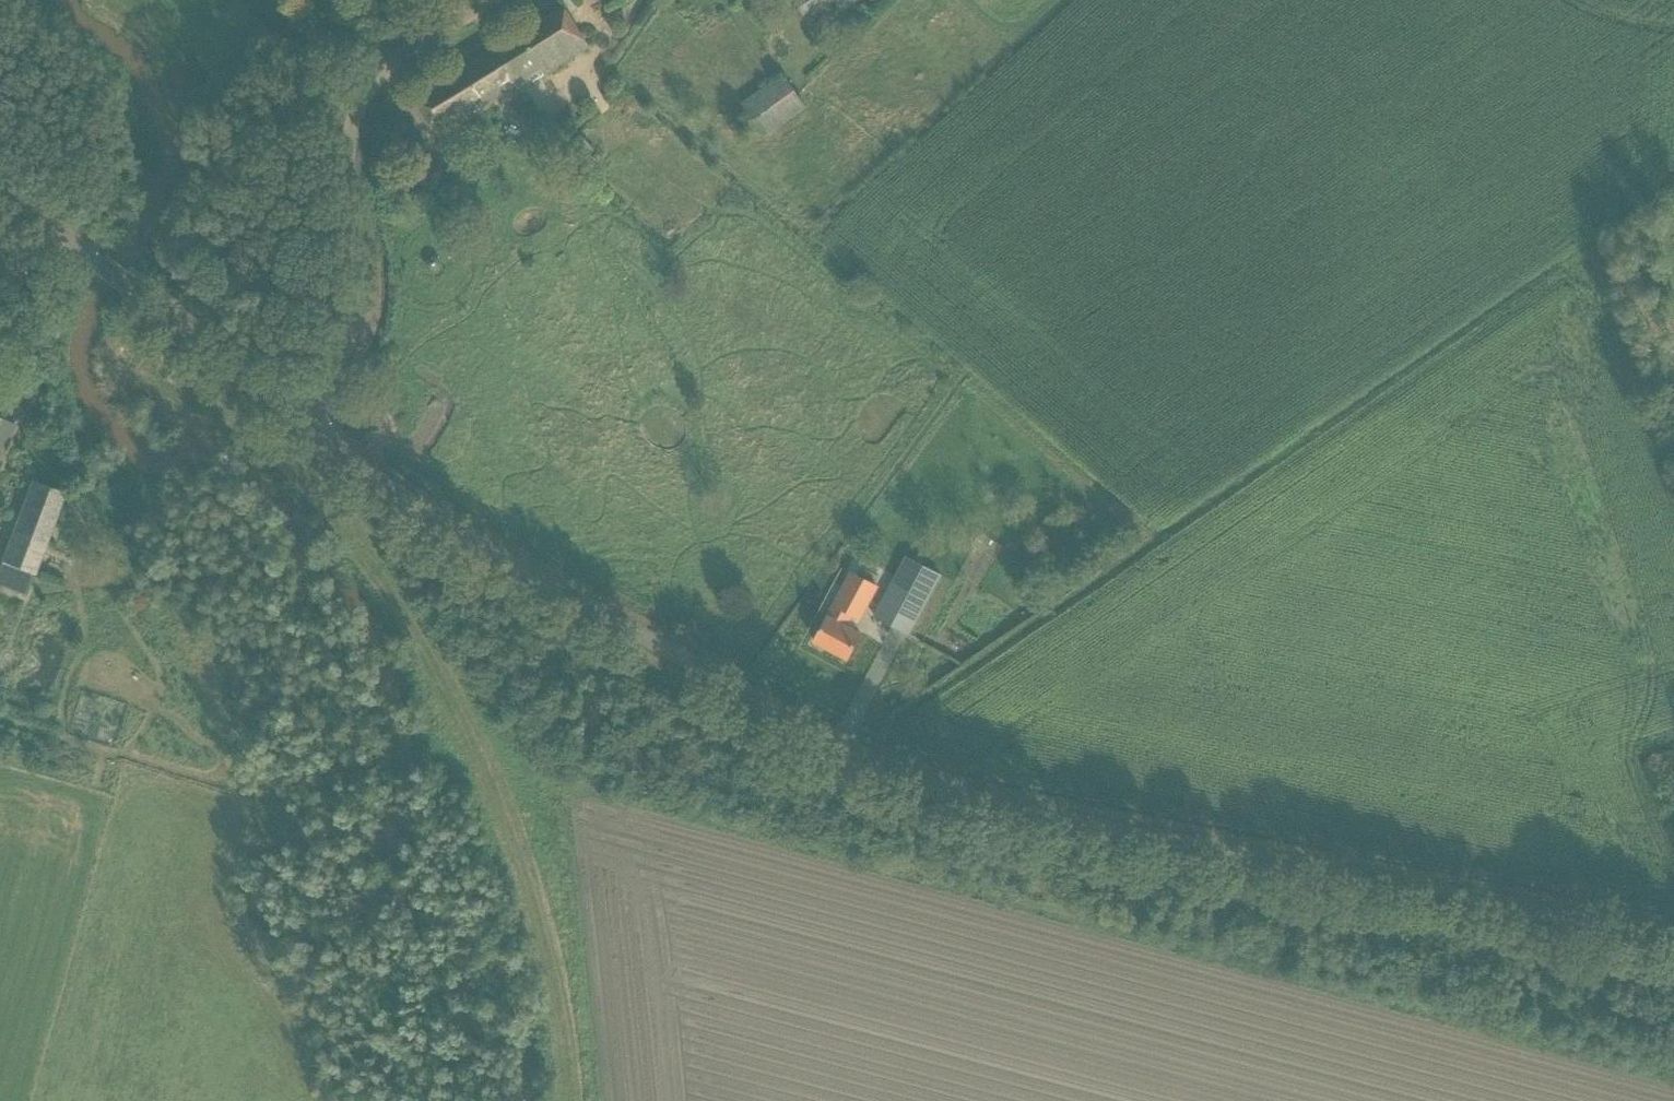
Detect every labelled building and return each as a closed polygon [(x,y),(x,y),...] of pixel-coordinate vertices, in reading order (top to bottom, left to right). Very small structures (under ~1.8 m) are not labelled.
[(806,20),(833,1),(841,12),(857,0),(792,0),(806,20)] [(753,9),(766,26),(776,19),(763,1),(753,9)] [(416,100),(436,132),(514,85),(517,91),(589,47),(565,8),(416,100)] [(741,104),(764,136),(806,107),(783,74),(741,104)] [(429,259),(427,265),(430,270),(436,272),(441,269),(443,263),(440,257),(434,256),(429,259)] [(9,422),(0,418),(0,442),(9,422)] [(26,594),(65,493),(32,480),(0,566),(0,584),(26,594)] [(981,532),(973,545),(983,552),(992,539),(981,532)] [(906,556),(874,616),(908,635),(941,575),(906,556)] [(825,622),(814,641),(847,659),(857,640),(860,635),(861,634),(860,633),(854,630),(848,627),(853,618),(859,621),(878,585),(852,572),(838,598),(828,616),(825,622)]
